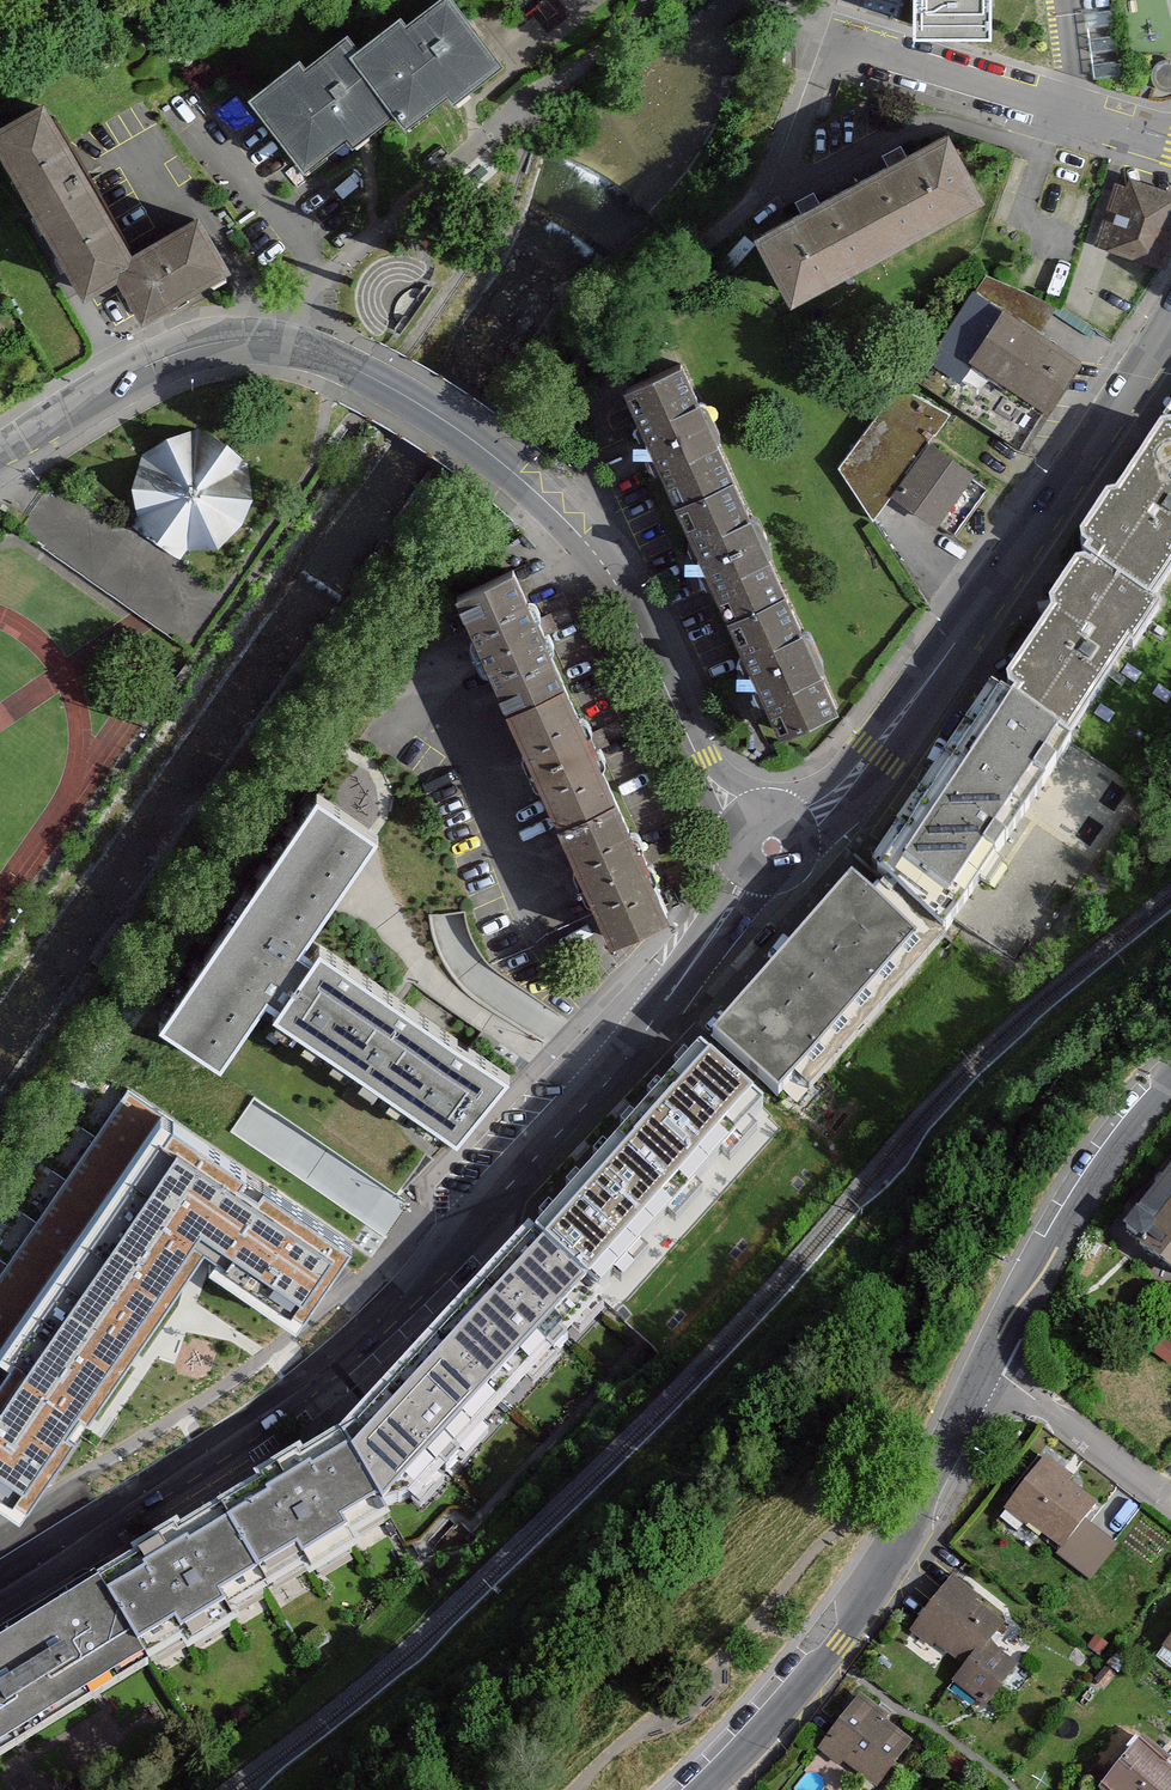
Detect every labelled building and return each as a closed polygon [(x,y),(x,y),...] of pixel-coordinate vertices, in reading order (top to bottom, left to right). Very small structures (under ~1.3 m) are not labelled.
[(335,53),(379,113),(387,124),(434,90),(444,102),(493,65),(445,0),(431,0),(394,27),(386,16),(335,53)] [(991,33),(991,0),(916,0),(916,32),(991,33)] [(240,95),(292,165),(332,136),(338,144),(379,113),(335,53),(327,43),(291,69),(285,62),(240,95)] [(89,302),(123,281),(143,314),(219,269),(194,227),(134,263),(41,108),(0,132),(0,154),(89,302)] [(752,247),(789,314),(983,207),(946,140),(752,247)] [(1101,249),(1157,267),(1170,224),(1170,194),(1124,179),(1101,249)] [(983,278),(914,383),(1020,452),(1079,362),(1039,336),(1054,313),(983,278)] [(616,397),(668,510),(731,481),(679,368),(616,397)] [(837,470),(872,523),(948,416),(897,389),(837,470)] [(181,560),(186,551),(218,549),(242,526),(252,500),(248,466),(226,444),(197,429),(167,439),(143,455),(131,490),(137,518),(131,526),(181,560)] [(1152,620),(1170,591),(1170,439),(1169,441),(1163,437),(1114,513),(1108,509),(1074,561),(1088,570),(1084,576),(1152,620)] [(988,490),(930,447),(892,499),(949,542),(988,490)] [(668,510),(722,627),(784,599),(731,481),(668,510)] [(1024,723),(1069,752),(1128,661),(1134,665),(1160,625),(1152,620),(1084,576),(1079,573),(1044,627),(1051,631),(1001,708),(1024,723)] [(460,608),(502,707),(561,682),(516,577),(458,602),(460,608)] [(722,627),(775,745),(838,716),(784,599),(722,627)] [(561,682),(502,707),(548,812),(606,787),(561,682)] [(944,780),(954,786),(1019,828),(1069,752),(1024,723),(1016,736),(985,716),(944,780)] [(972,900),(1019,828),(954,786),(907,858),(972,900)] [(606,787),(548,812),(602,938),(660,914),(606,787)] [(281,1018),(278,1022),(408,1111),(457,1144),(503,1076),(486,1064),(446,1037),(394,1001),(320,951),(313,961),(298,951),(310,935),(330,905),(375,839),(367,833),(328,807),(314,797),(159,1024),(221,1066),(262,1007),(265,1002),(283,1014),(281,1018)] [(707,1034),(776,1096),(923,934),(874,889),(854,872),(707,1034)] [(888,875),(878,886),(888,895),(898,883),(888,875)] [(690,1049),(655,1092),(664,1099),(714,1139),(749,1096),(690,1049)] [(23,1509),(81,1424),(85,1418),(88,1414),(125,1361),(128,1355),(132,1350),(179,1282),(187,1270),(200,1251),(209,1257),(217,1263),(298,1318),(352,1240),(172,1118),(131,1089),(0,1279),(0,1493),(23,1509)] [(714,1139),(664,1099),(552,1235),(607,1280),(719,1143),(714,1139)] [(1122,1224),(1170,1262),(1170,1162),(1122,1224)] [(595,1292),(526,1232),(429,1344),(495,1404),(595,1292)] [(495,1404),(429,1344),(338,1444),(383,1520),(495,1404)] [(383,1520),(338,1444),(209,1520),(251,1592),(290,1569),(299,1584),(350,1554),(344,1543),(383,1520)] [(997,1510),(1054,1554),(1096,1502),(1039,1457),(997,1510)] [(251,1592),(209,1520),(83,1595),(119,1655),(157,1633),(163,1643),(210,1614),(211,1615),(251,1592)] [(945,1578),(901,1632),(922,1649),(928,1642),(956,1665),(944,1680),(978,1707),(1012,1664),(985,1642),(1001,1622),(945,1578)] [(83,1595),(0,1644),(0,1719),(119,1655),(83,1595)] [(1155,1649),(1170,1661),(1170,1627),(1155,1649)] [(854,1694),(809,1748),(833,1766),(838,1759),(871,1785),(904,1740),(875,1717),(879,1712),(854,1694)] [(1090,1786),(1095,1789),(1170,1789),(1170,1774),(1158,1763),(1162,1758),(1135,1734),(1090,1786)]
